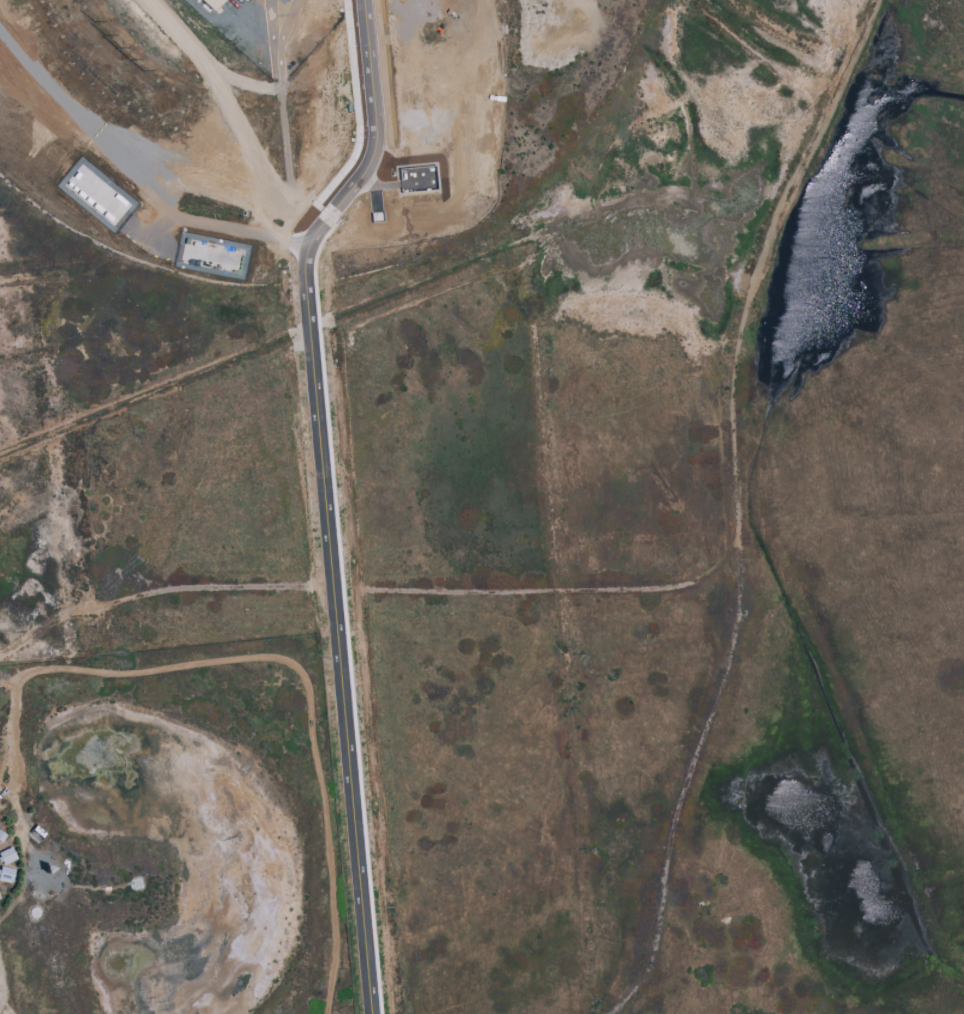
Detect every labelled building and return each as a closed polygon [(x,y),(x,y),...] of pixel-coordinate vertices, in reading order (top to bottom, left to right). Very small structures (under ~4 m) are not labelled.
[(213,10),(202,0),(222,0),(213,10)] [(53,185),(61,191),(64,187),(113,226),(134,200),(77,155),(53,185)]
